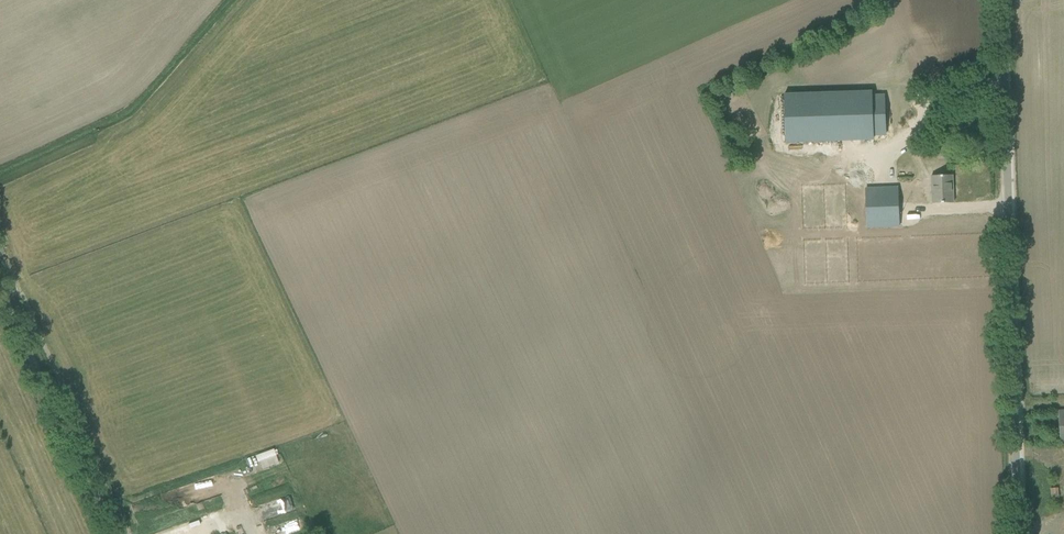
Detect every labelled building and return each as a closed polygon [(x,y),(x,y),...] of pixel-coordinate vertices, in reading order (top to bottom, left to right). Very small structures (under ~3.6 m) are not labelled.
[(872,92),(784,95),(786,143),(873,140),(873,127),(874,127),(883,126),(883,125),(883,105),(883,104),(881,104),(872,105),(872,92)] [(932,204),(953,203),(952,175),(931,176),(932,204)] [(898,187),(866,188),(866,197),(867,228),(899,227),(898,196),(898,187)] [(274,449),(256,453),(259,468),(277,464),(274,449)] [(269,527),(270,533),(287,533),(299,531),(297,521),(269,527)]
